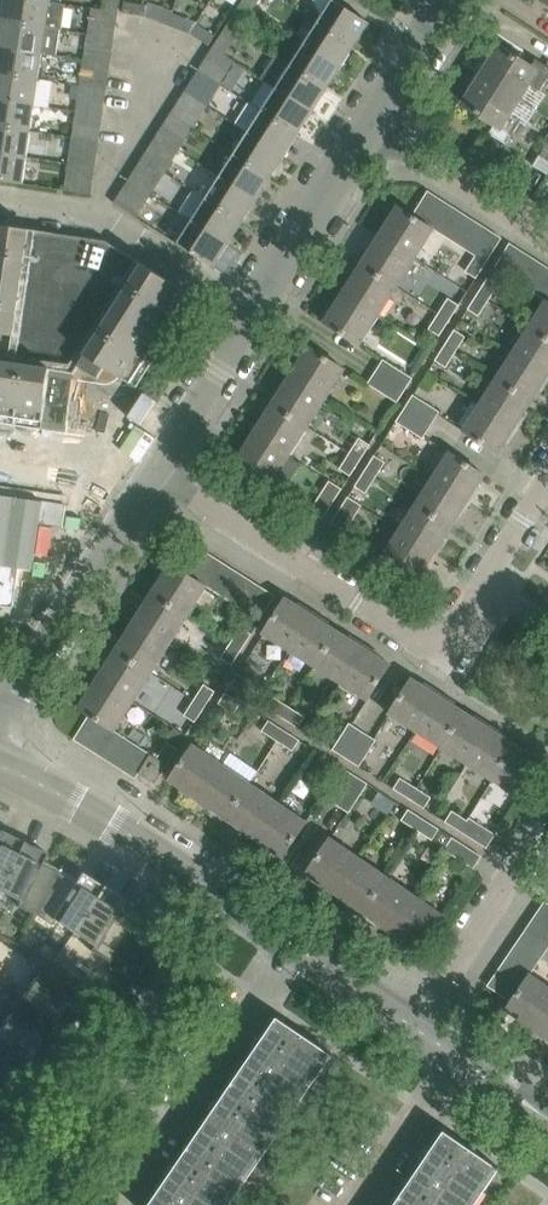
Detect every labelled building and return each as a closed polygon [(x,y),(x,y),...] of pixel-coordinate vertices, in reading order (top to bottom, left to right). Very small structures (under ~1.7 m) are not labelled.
[(50,0),(48,0),(6,0),(3,20),(62,28),(63,28),(66,3),(50,0)] [(104,8),(118,11),(120,0),(105,0),(104,8)] [(241,3),(252,10),(258,0),(243,0),(241,3)] [(334,0),(314,0),(321,17),(318,21),(355,44),(369,22),(334,0)] [(129,3),(127,13),(145,16),(147,5),(129,3)] [(238,32),(252,10),(241,3),(227,25),(238,32)] [(155,4),(150,17),(168,24),(173,11),(155,4)] [(92,6),(88,32),(115,35),(118,11),(104,8),(92,6)] [(176,14),(172,26),(190,33),(196,24),(197,22),(176,14)] [(0,39),(0,46),(42,52),(58,54),(62,28),(3,20),(0,39)] [(318,21),(305,43),(342,66),(355,44),(318,21)] [(214,46),(224,53),(238,32),(227,25),(214,46)] [(199,26),(194,35),(209,45),(215,36),(199,26)] [(88,32),(86,47),(112,51),(115,35),(88,32)] [(328,88),(342,66),(305,43),(291,65),(328,88)] [(42,52),(0,46),(0,72),(38,77),(42,52)] [(478,72),(519,98),(529,83),(540,91),(547,78),(547,67),(536,59),(531,67),(500,46),(491,59),(487,57),(478,72)] [(262,77),(277,86),(314,109),(328,88),(291,65),(276,55),(262,77)] [(199,69),(222,83),(228,72),(206,58),(199,69)] [(82,71),(81,83),(107,87),(109,75),(82,71)] [(35,103),(38,77),(0,72),(0,98),(35,103)] [(521,121),(509,114),(519,98),(478,72),(467,88),(471,91),(463,104),(495,124),(490,132),(507,143),(521,121)] [(192,80),(185,91),(208,105),(215,94),(192,80)] [(81,83),(77,109),(103,113),(107,87),(81,83)] [(300,131),(314,109),(277,86),(272,94),(263,108),(300,131)] [(194,127),(208,105),(185,91),(171,113),(194,127)] [(35,103),(0,98),(0,124),(31,129),(35,103)] [(236,123),(248,131),(285,154),(300,131),(263,108),(250,100),(236,123)] [(75,122),(73,134),(99,138),(101,126),(75,122)] [(27,155),(31,129),(0,124),(0,151),(27,155)] [(180,149),(187,138),(164,124),(157,135),(180,149)] [(271,176),(285,154),(248,131),(235,153),(271,176)] [(97,152),(99,138),(73,134),(71,148),(97,152)] [(533,165),(546,173),(547,174),(547,173),(547,141),(533,165)] [(150,146),(143,156),(166,171),(173,160),(150,146)] [(23,184),(27,155),(0,151),(0,181),(23,184)] [(235,153),(221,174),(258,198),(271,176),(235,153)] [(143,156),(129,179),(151,193),(166,171),(143,156)] [(244,220),(258,198),(221,174),(207,196),(244,220)] [(67,176),(65,190),(91,194),(93,179),(67,176)] [(114,203),(119,206),(136,217),(144,205),(121,191),(114,203)] [(428,191),(414,212),(427,220),(440,199),(428,191)] [(207,196),(192,219),(229,242),(244,220),(207,196)] [(453,207),(440,199),(427,220),(437,227),(435,230),(437,231),(453,207)] [(398,206),(381,233),(418,256),(434,229),(435,230),(437,227),(427,220),(414,212),(412,215),(398,206)] [(453,207),(437,231),(450,239),(465,215),(453,207)] [(478,223),(465,215),(450,239),(462,247),(478,223)] [(192,219),(177,243),(214,267),(229,242),(192,219)] [(478,223),(462,247),(475,255),(490,231),(478,223)] [(75,374),(80,366),(99,377),(102,379),(107,379),(110,378),(113,376),(116,373),(131,383),(188,293),(135,258),(106,240),(98,239),(0,225),(0,415),(43,422),(67,425),(75,374)] [(475,257),(486,263),(502,238),(490,231),(475,255),(476,256),(475,257)] [(381,233),(362,263),(399,286),(418,256),(381,233)] [(507,276),(523,251),(510,243),(494,268),(507,276)] [(523,251),(507,276),(520,284),(536,259),(523,251)] [(477,278),(486,263),(475,257),(466,271),(477,278)] [(536,259),(520,284),(532,292),(547,267),(536,259)] [(362,263),(344,292),(380,315),(399,286),(362,263)] [(532,292),(544,300),(547,294),(547,267),(532,292)] [(479,292),(489,298),(499,283),(489,276),(479,292)] [(361,345),(380,315),(344,292),(325,322),(361,345)] [(480,314),(489,298),(479,292),(469,307),(480,314)] [(450,297),(440,312),(450,319),(460,304),(450,297)] [(546,301),(547,302),(532,326),(547,336),(547,299),(546,301)] [(441,334),(450,319),(440,312),(430,327),(441,334)] [(532,326),(515,352),(547,373),(547,336),(532,326)] [(446,344),(456,351),(466,336),(456,329),(446,344)] [(446,367),(456,351),(446,344),(436,360),(446,367)] [(292,374),(327,397),(345,369),(309,346),(292,374)] [(547,373),(515,352),(498,378),(533,400),(539,391),(537,390),(547,373)] [(376,372),(405,390),(413,377),(385,359),(376,372)] [(396,404),(405,390),(376,372),(368,385),(396,404)] [(292,374),(273,404),(309,426),(327,397),(292,374)] [(533,400),(498,378),(482,404),(514,426),(524,411),(525,412),(533,400)] [(405,408),(433,427),(442,413),(413,395),(405,408)] [(254,433),(290,456),(309,426),(273,404),(254,433)] [(514,426),(482,404),(464,431),(499,453),(506,442),(504,441),(514,426)] [(424,440),(433,427),(405,408),(396,421),(424,440)] [(290,456),(254,433),(236,462),(271,485),(272,485),(290,456)] [(360,438),(350,453),(360,460),(370,444),(360,438)] [(478,486),(485,475),(449,451),(433,477),(467,499),(476,485),(478,486)] [(351,475),(360,460),(350,453),(340,468),(351,475)] [(374,456),(365,471),(375,478),(385,463),(374,456)] [(13,608),(16,592),(19,568),(31,570),(33,570),(40,524),(63,527),(70,479),(0,469),(0,606),(13,608)] [(365,493),(375,478),(365,471),(355,486),(365,493)] [(433,477),(416,504),(452,526),(458,516),(457,515),(467,499),(433,477)] [(329,481),(311,509),(311,510),(323,518),(342,489),(329,481)] [(345,532),(362,506),(348,497),(331,523),(345,532)] [(452,526),(416,504),(399,530),(434,552),(444,536),(445,537),(452,526)] [(399,530),(383,556),(414,576),(419,579),(426,568),(424,567),(434,552),(399,530)] [(202,549),(187,572),(198,580),(213,556),(202,549)] [(225,564),(213,556),(198,580),(207,586),(210,588),(225,564)] [(189,614),(207,586),(198,580),(187,572),(186,573),(171,563),(153,591),(189,614)] [(225,564),(210,588),(222,596),(238,572),(225,564)] [(250,580),(238,572),(222,596),(235,604),(250,580)] [(250,580),(235,604),(247,612),(263,588),(250,580)] [(263,588),(247,612),(260,620),(276,596),(263,588)] [(135,621),(171,644),(189,614),(153,591),(135,621)] [(284,601),(263,633),(289,650),(311,615),(296,606),(297,605),(286,598),(284,601)] [(311,615),(289,650),(316,667),(339,631),(328,624),(327,625),(311,615)] [(116,650),(152,673),(171,644),(135,621),(116,650)] [(238,631),(231,641),(242,648),(251,634),(240,627),(238,631)] [(339,631),(316,667),(342,684),(364,649),(348,639),(349,638),(339,631)] [(232,665),(242,648),(231,641),(224,653),(221,658),(232,665)] [(364,649),(342,684),(368,700),(390,664),(379,657),(378,658),(364,649)] [(97,680),(134,703),(152,673),(116,650),(97,680)] [(253,684),(238,674),(231,684),(246,694),(253,684)] [(389,714),(415,730),(437,696),(423,686),(423,685),(412,678),(389,714)] [(89,715),(102,723),(115,730),(116,731),(134,703),(97,680),(79,708),(89,714),(89,715)] [(199,692),(194,700),(205,707),(215,691),(204,684),(199,692)] [(235,713),(241,702),(226,692),(219,703),(235,713)] [(453,706),(437,696),(415,730),(442,747),(465,712),(454,705),(453,706)] [(283,718),(290,707),(274,697),(267,708),(283,718)] [(194,700),(184,715),(195,722),(205,707),(194,700)] [(305,717),(290,707),(283,718),(298,727),(305,717)] [(475,718),(465,712),(442,747),(469,764),(491,730),(474,719),(475,718)] [(86,747),(102,723),(89,715),(74,739),(86,747)] [(263,731),(278,741),(285,730),(270,720),(263,731)] [(99,755),(115,730),(102,723),(86,747),(99,755)] [(350,723),(333,749),(346,758),(363,732),(350,723)] [(127,738),(116,731),(115,730),(99,755),(111,763),(127,738)] [(301,740),(285,730),(278,741),(294,751),(301,740)] [(505,739),(491,730),(469,764),(495,781),(518,746),(505,737),(505,739)] [(363,732),(346,758),(359,766),(376,740),(363,732)] [(127,738),(111,763),(124,771),(140,746),(127,738)] [(136,778),(139,773),(150,755),(167,765),(178,749),(167,742),(157,757),(140,746),(124,771),(136,778)] [(194,744),(170,779),(198,798),(222,763),(194,744)] [(495,781),(519,797),(534,774),(542,761),(541,760),(540,762),(525,752),(526,751),(518,746),(495,781)] [(150,755),(139,773),(156,783),(167,765),(150,755)] [(222,763),(198,798),(227,818),(251,783),(222,763)] [(337,805),(349,786),(356,776),(344,768),(325,797),(337,805)] [(368,783),(356,776),(349,786),(337,805),(349,812),(368,783)] [(409,798),(416,788),(401,778),(394,788),(409,798)] [(251,783),(227,818),(256,838),(279,803),(280,802),(251,783)] [(431,797),(416,788),(409,798),(425,808),(431,797)] [(388,813),(394,800),(376,791),(370,804),(388,813)] [(280,803),(256,838),(283,857),(307,822),(280,803)] [(463,832),(471,819),(454,808),(445,821),(463,832)] [(402,820),(417,830),(424,819),(409,809),(402,820)] [(439,829),(424,819),(417,830),(432,840),(439,829)] [(463,832),(487,848),(496,834),(471,819),(463,832)] [(22,841),(0,830),(0,887),(22,841)] [(445,850),(473,868),(474,868),(482,856),(452,837),(445,850)] [(335,892),(359,857),(331,838),(307,873),(335,892)] [(34,915),(57,873),(40,864),(46,853),(22,841),(0,887),(0,892),(19,901),(17,906),(34,915)] [(335,892),(364,911),(387,876),(359,857),(335,892)] [(53,920),(73,933),(102,886),(80,872),(73,883),(57,873),(34,915),(50,925),(53,920)] [(392,931),(416,896),(387,876),(364,911),(392,931)] [(124,900),(102,886),(73,933),(93,946),(90,950),(109,962),(134,922),(118,911),(124,900)] [(424,944),(444,915),(416,896),(392,931),(420,950),(424,944)] [(547,921),(547,903),(545,901),(537,913),(547,921)] [(529,925),(547,939),(547,921),(537,913),(529,925)] [(520,937),(544,954),(547,948),(547,939),(529,925),(520,937)] [(520,937),(512,949),(536,966),(544,954),(520,937)] [(528,978),(531,974),(536,966),(512,949),(504,961),(528,978)] [(15,995),(55,1022),(66,1029),(81,1006),(71,999),(81,984),(41,957),(29,974),(34,977),(21,996),(16,993),(15,995)] [(504,961),(496,973),(520,990),(528,978),(504,961)] [(496,973),(488,986),(512,1002),(520,990),(496,973)] [(531,974),(528,978),(520,990),(512,1002),(507,1009),(519,1017),(535,1029),(547,1010),(547,986),(531,974)] [(96,994),(112,1005),(119,995),(103,984),(96,994)] [(15,995),(7,1006),(4,1011),(9,1014),(0,1027),(0,1037),(41,1065),(56,1043),(45,1036),(55,1022),(15,995)] [(547,1037),(547,1010),(535,1029),(547,1037)] [(334,1055),(277,1017),(234,1081),(284,1115),(297,1097),(301,1100),(318,1075),(314,1072),(327,1053),(332,1057),(334,1055)] [(41,1065),(0,1037),(0,1091),(5,1095),(16,1079),(26,1087),(41,1065)] [(234,1081),(219,1103),(189,1147),(240,1181),(252,1162),(257,1165),(274,1140),(269,1137),(283,1118),(287,1121),(288,1119),(284,1116),(284,1115),(234,1081)] [(416,1204),(475,1204),(485,1189),(481,1186),(494,1167),(499,1170),(501,1169),(444,1131),(401,1195),(416,1204)] [(187,1150),(150,1204),(230,1204),(225,1202),(238,1183),(243,1186),(244,1184),(240,1181),(189,1147),(187,1150)] [(401,1195),(394,1204),(416,1204),(401,1195)]
